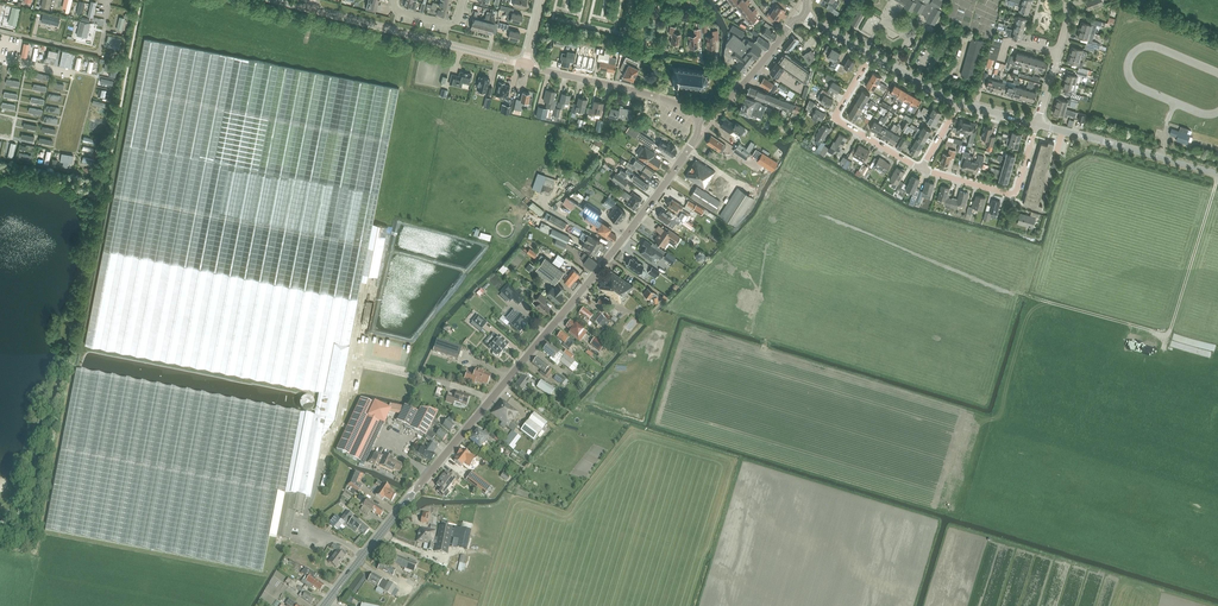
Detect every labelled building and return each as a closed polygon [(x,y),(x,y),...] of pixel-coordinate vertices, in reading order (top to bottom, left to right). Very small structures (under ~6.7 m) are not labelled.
[(47,0),(44,0),(42,10),(48,11),(50,1),(47,0)] [(60,9),(68,11),(71,0),(62,0),(60,9)] [(366,7),(377,10),(378,4),(379,0),(368,0),(366,7)] [(433,2),(432,5),(451,10),(453,3),(441,0),(440,4),(433,2)] [(738,9),(748,2),(747,0),(746,0),(744,1),(743,0),(739,0),(734,4),(738,9)] [(773,5),(772,8),(785,17),(786,15),(783,12),(785,9),(783,8),(786,4),(777,0),(773,5)] [(906,3),(905,6),(913,11),(915,8),(918,2),(916,1),(916,0),(901,0),(906,3)] [(915,8),(927,16),(926,18),(928,19),(936,24),(944,10),(940,8),(944,0),(916,0),(916,1),(918,2),(915,8)] [(1015,5),(1021,7),(1020,10),(1029,13),(1031,6),(1011,0),(1008,0),(1007,4),(1015,6),(1015,5)] [(1087,1),(1090,9),(1101,5),(1104,4),(1103,0),(1089,0),(1087,1)] [(84,4),(76,2),(74,11),(82,13),(84,4)] [(749,3),(748,2),(738,9),(741,14),(749,8),(747,5),(749,3)] [(432,5),(431,8),(438,10),(437,14),(449,17),(451,10),(432,5)] [(500,5),(499,9),(506,11),(505,15),(512,16),(511,20),(521,23),(521,22),(522,23),(523,22),(524,20),(523,19),(522,19),(523,16),(514,13),(515,9),(500,5)] [(741,14),(745,19),(755,11),(754,9),(752,11),(749,8),(741,14)] [(783,19),(785,17),(772,8),(770,11),(766,16),(767,18),(774,22),(776,19),(778,20),(780,17),(783,19)] [(866,11),(861,8),(851,24),(857,27),(866,11)] [(7,25),(15,27),(18,13),(10,11),(7,25)] [(478,31),(479,30),(481,20),(476,19),(478,12),(476,11),(471,29),(472,28),(478,30),(478,31)] [(757,13),(755,11),(745,19),(749,24),(750,24),(752,22),(753,21),(756,19),(757,18),(755,15),(757,13)] [(490,12),(490,15),(485,33),(489,34),(489,33),(492,34),(492,35),(493,33),(496,34),(498,27),(498,24),(495,23),(493,13),(490,12)] [(486,14),(484,21),(481,20),(479,30),(482,31),(481,32),(485,33),(490,15),(486,14)] [(38,22),(56,26),(57,20),(39,16),(38,22)] [(1019,16),(1017,23),(1025,26),(1027,19),(1019,16)] [(1082,22),(1080,29),(1091,33),(1095,33),(1097,25),(1101,26),(1103,22),(1093,19),(1091,24),(1082,22)] [(499,22),(498,24),(498,27),(505,29),(504,32),(510,34),(509,38),(519,41),(521,33),(507,30),(509,25),(499,22)] [(707,32),(706,24),(702,24),(698,23),(699,30),(694,30),(695,36),(688,36),(689,49),(698,48),(697,39),(701,38),(703,37),(702,32),(707,32)] [(1017,23),(1015,30),(1023,32),(1025,26),(1017,23)] [(730,30),(742,37),(745,32),(733,25),(730,30)] [(76,37),(84,39),(87,28),(79,26),(76,37)] [(1003,26),(1002,29),(1006,30),(1007,32),(1014,34),(1013,37),(1021,40),(1023,32),(1015,30),(1007,28),(1003,26)] [(670,43),(678,45),(680,35),(674,34),(675,28),(670,27),(668,34),(672,35),(670,43)] [(772,42),(776,35),(767,28),(766,28),(762,33),(762,35),(772,42)] [(1080,29),(1078,36),(1082,37),(1087,39),(1086,43),(1086,45),(1095,47),(1099,49),(1100,45),(1101,44),(1097,42),(1092,40),(1095,33),(1091,33),(1080,29)] [(718,39),(717,31),(712,31),(712,36),(706,37),(707,48),(715,48),(714,40),(718,39)] [(734,34),(734,35),(730,39),(753,56),(752,57),(753,59),(754,59),(762,49),(753,42),(751,42),(749,41),(744,39),(742,41),(734,34)] [(120,38),(108,35),(107,42),(119,44),(120,38)] [(799,41),(792,35),(783,48),(789,53),(799,41)] [(754,42),(759,46),(765,51),(770,44),(759,36),(754,42)] [(576,47),(577,42),(557,38),(556,45),(563,46),(564,45),(576,47)] [(973,78),(983,41),(972,38),(961,75),(973,78)] [(76,370),(45,530),(263,572),(270,536),(277,537),(285,494),(298,496),(298,495),(306,497),(310,497),(322,437),(323,437),(323,435),(335,420),(349,344),(334,341),(349,344),(361,281),(367,282),(368,274),(378,276),(384,244),(385,241),(388,227),(388,226),(373,223),(399,89),(399,88),(391,87),(234,56),(145,39),(85,344),(160,359),(320,390),(315,415),(151,384),(76,370)] [(730,39),(726,44),(725,50),(724,55),(726,56),(730,60),(733,57),(737,60),(738,64),(736,66),(743,72),(753,59),(752,57),(753,56),(730,39)] [(830,66),(835,69),(840,60),(837,59),(840,53),(832,48),(828,46),(823,54),(827,57),(827,56),(834,60),(830,66)] [(1083,51),(1073,47),(1070,54),(1081,58),(1083,51)] [(811,50),(803,55),(808,64),(817,58),(816,57),(816,56),(819,52),(816,49),(813,52),(811,50)] [(785,51),(778,62),(785,67),(784,69),(802,82),(806,84),(807,82),(809,78),(811,72),(809,70),(790,57),(791,56),(785,51)] [(569,67),(570,62),(573,62),(575,53),(567,52),(567,54),(563,53),(561,60),(563,60),(562,66),(569,67)] [(1009,54),(1007,61),(1011,63),(1015,64),(1016,61),(1022,63),(1025,55),(1018,52),(1016,57),(1013,56),(1009,54)] [(1080,67),(1079,71),(1088,74),(1089,70),(1082,68),(1084,63),(1080,62),(1081,58),(1070,54),(1068,62),(1079,65),(1078,67),(1080,67)] [(578,55),(576,66),(582,67),(584,56),(578,55)] [(1022,63),(1029,65),(1032,57),(1025,55),(1022,63)] [(584,56),(582,67),(587,68),(590,57),(584,56)] [(610,56),(608,63),(607,71),(614,73),(616,65),(615,65),(617,58),(613,57),(610,56)] [(623,75),(632,80),(638,69),(634,66),(636,61),(627,56),(620,69),(625,71),(623,75)] [(590,57),(587,68),(593,70),(596,59),(590,57)] [(1032,70),(1035,70),(1036,67),(1039,59),(1032,57),(1029,65),(1033,66),(1032,70)] [(846,67),(851,70),(855,61),(849,58),(844,66),(841,64),(838,70),(843,73),(846,67)] [(1039,59),(1036,67),(1043,70),(1043,69),(1045,70),(1047,63),(1045,63),(1046,61),(1039,59)] [(599,69),(607,71),(608,63),(600,62),(599,69)] [(785,68),(778,63),(777,62),(769,71),(777,77),(785,68)] [(673,74),(671,73),(671,79),(672,79),(671,84),(675,84),(675,85),(677,86),(677,84),(680,85),(680,86),(682,86),(682,85),(685,86),(685,87),(687,87),(687,86),(689,86),(689,87),(691,88),(691,86),(694,87),(694,88),(696,88),(696,87),(698,87),(698,89),(700,89),(700,87),(703,86),(704,87),(705,86),(704,85),(706,83),(707,84),(708,83),(707,82),(707,79),(708,79),(708,77),(706,77),(706,75),(706,74),(705,74),(701,73),(702,72),(701,72),(700,73),(698,72),(698,71),(697,71),(697,72),(693,72),(694,70),(692,70),(691,71),(689,71),(689,70),(687,70),(687,71),(684,70),(684,69),(682,69),(682,70),(679,70),(679,68),(677,68),(677,69),(673,69),(673,74)] [(471,76),(472,74),(460,71),(459,76),(452,74),(450,84),(461,87),(462,82),(469,84),(470,79),(472,80),(473,76),(471,76)] [(874,72),(870,79),(888,89),(889,87),(891,85),(889,84),(888,86),(885,85),(879,81),(881,77),(874,72)] [(836,78),(830,75),(828,74),(825,79),(832,83),(829,87),(837,92),(841,86),(834,81),(836,78)] [(989,78),(986,88),(993,90),(998,75),(995,74),(994,77),(994,78),(994,80),(989,78)] [(1078,77),(1067,74),(1065,81),(1076,84),(1078,77)] [(998,75),(993,90),(1000,92),(1000,91),(1001,89),(1004,90),(1006,83),(1003,83),(998,81),(999,79),(1000,75),(998,75)] [(488,78),(482,76),(482,77),(480,77),(477,89),(487,91),(486,93),(491,94),(492,87),(488,86),(490,79),(488,79),(488,78)] [(764,78),(760,84),(774,93),(778,86),(775,84),(764,78)] [(870,79),(866,85),(874,90),(876,85),(887,92),(888,89),(870,79)] [(1006,83),(1004,90),(1007,90),(1006,93),(1013,95),(1018,80),(1015,80),(1013,84),(1009,82),(1009,84),(1006,83)] [(1019,85),(1021,81),(1018,80),(1013,96),(1020,98),(1023,89),(1018,87),(1018,85),(1019,85)] [(1020,98),(1027,99),(1032,81),(1029,81),(1027,87),(1028,88),(1027,90),(1023,89),(1020,98)] [(1034,85),(1034,82),(1032,81),(1027,99),(1034,102),(1037,92),(1032,91),(1033,89),(1035,85),(1034,85)] [(1071,97),(1080,100),(1081,95),(1076,94),(1077,89),(1075,88),(1076,84),(1065,81),(1063,88),(1073,91),(1071,97)] [(508,99),(510,86),(504,85),(505,83),(499,82),(496,95),(500,96),(500,97),(508,99)] [(893,100),(895,102),(897,99),(898,97),(897,96),(901,88),(895,85),(891,92),(896,95),(893,100)] [(761,100),(764,93),(750,87),(747,94),(761,100)] [(898,97),(897,99),(901,101),(899,104),(901,105),(904,100),(903,99),(907,92),(905,91),(906,90),(903,88),(902,89),(901,88),(897,96),(898,97)] [(823,89),(819,96),(822,98),(821,101),(830,106),(833,99),(831,98),(827,96),(829,93),(828,91),(823,89)] [(554,92),(546,90),(544,97),(543,96),(542,101),(546,102),(545,107),(553,109),(555,101),(552,100),(554,92)] [(863,90),(860,97),(867,101),(870,94),(863,90)] [(529,98),(530,93),(523,92),(521,101),(519,100),(520,100),(516,99),(514,109),(520,111),(521,104),(527,106),(528,102),(531,103),(532,98),(529,98)] [(906,108),(908,109),(911,104),(909,103),(914,96),(907,92),(903,99),(904,100),(909,102),(906,108)] [(558,102),(557,106),(563,108),(564,105),(565,102),(568,103),(570,95),(562,93),(560,103),(558,102)] [(761,100),(775,105),(777,99),(764,93),(761,100)] [(743,101),(742,103),(742,104),(742,105),(740,110),(750,114),(750,113),(757,115),(762,117),(764,112),(766,106),(761,104),(755,101),(755,100),(746,96),(744,101),(743,101)] [(921,100),(914,96),(909,103),(911,104),(911,103),(915,106),(912,111),(914,113),(917,107),(921,100)] [(573,103),(571,111),(576,112),(577,110),(584,112),(587,99),(578,97),(577,103),(573,103)] [(860,97),(856,103),(863,107),(865,104),(872,107),(873,105),(870,103),(867,101),(860,97)] [(1057,99),(1055,106),(1066,109),(1067,105),(1070,105),(1071,101),(1079,103),(1080,100),(1071,97),(1070,100),(1068,99),(1067,102),(1057,99)] [(791,104),(777,99),(775,105),(783,108),(781,113),(787,116),(789,110),(792,112),(794,106),(791,105),(791,104)] [(821,106),(810,99),(808,103),(806,109),(810,111),(811,109),(815,112),(812,118),(817,121),(819,117),(822,119),(822,118),(823,119),(825,116),(824,115),(825,113),(819,109),(821,106)] [(589,108),(588,114),(592,115),(592,112),(596,113),(595,117),(599,118),(603,103),(595,101),(593,108),(589,108)] [(856,103),(852,109),(866,117),(868,115),(863,112),(861,111),(863,107),(856,103)] [(548,109),(538,106),(536,116),(546,118),(548,109)] [(1055,106),(1053,113),(1054,113),(1053,115),(1058,117),(1059,115),(1064,117),(1067,114),(1075,117),(1076,112),(1066,109),(1055,106)] [(619,110),(619,109),(610,107),(608,115),(617,117),(618,116),(621,116),(620,117),(629,119),(631,109),(623,107),(622,110),(619,110)] [(934,108),(930,114),(938,119),(942,112),(934,108)] [(852,109),(849,115),(856,120),(858,116),(865,120),(866,117),(852,109)] [(923,109),(921,112),(929,117),(927,120),(934,125),(938,119),(930,114),(927,112),(923,109)] [(987,122),(989,115),(981,112),(979,120),(987,122)] [(874,121),(870,128),(876,132),(885,118),(882,116),(878,123),(874,121)] [(885,118),(876,132),(883,135),(887,128),(888,126),(885,124),(887,119),(885,118)] [(579,119),(577,126),(585,128),(586,121),(579,119)] [(720,125),(720,126),(730,132),(729,133),(736,137),(737,135),(738,135),(739,135),(745,128),(736,122),(734,125),(724,119),(722,122),(721,122),(720,124),(720,125)] [(905,120),(901,127),(905,129),(909,122),(905,120)] [(956,132),(956,134),(960,135),(961,132),(965,133),(968,122),(961,120),(958,130),(957,130),(956,132)] [(965,133),(964,135),(968,137),(967,140),(973,142),(976,132),(977,128),(974,127),(975,123),(968,122),(965,133)] [(887,128),(883,135),(889,139),(897,125),(894,123),(890,130),(887,128)] [(819,144),(817,147),(821,150),(825,143),(823,141),(831,128),(823,124),(815,137),(817,139),(815,142),(819,144)] [(897,125),(889,139),(895,143),(899,135),(896,133),(900,126),(897,125)] [(626,131),(636,138),(639,133),(629,126),(626,131)] [(915,126),(914,128),(928,136),(931,130),(924,126),(922,130),(915,126)] [(987,140),(986,144),(993,146),(995,137),(991,135),(993,128),(985,126),(982,138),(987,140)] [(914,128),(912,131),(919,135),(917,138),(924,143),(928,136),(914,128)] [(1190,134),(1172,128),(1170,134),(1177,137),(1176,140),(1187,144),(1190,134)] [(1013,131),(1011,138),(1020,141),(1022,134),(1013,131)] [(654,142),(639,133),(636,138),(650,148),(654,142)] [(834,152),(841,156),(845,150),(842,148),(847,138),(840,134),(835,142),(834,141),(828,151),(833,154),(834,152)] [(721,153),(726,146),(711,136),(708,141),(707,140),(706,142),(707,143),(721,153)] [(1003,136),(1002,139),(1006,140),(1008,141),(1006,145),(1009,145),(1018,148),(1020,141),(1011,138),(1007,137),(1003,136)] [(597,138),(593,144),(600,147),(603,141),(597,138)] [(916,139),(913,145),(920,149),(924,143),(917,138),(916,139)] [(674,149),(675,148),(670,145),(669,146),(667,144),(667,145),(661,141),(657,147),(671,157),(676,150),(674,149)] [(906,141),(905,143),(912,147),(910,151),(917,155),(920,149),(913,145),(910,143),(906,141)] [(1041,143),(1039,150),(1049,153),(1051,147),(1053,148),(1055,143),(1049,141),(1048,145),(1041,143)] [(848,157),(847,158),(851,160),(854,156),(860,159),(859,161),(859,162),(861,163),(862,163),(863,162),(864,162),(864,161),(868,155),(870,151),(859,145),(857,148),(854,146),(848,157)] [(639,155),(637,157),(654,167),(654,166),(656,168),(661,161),(653,156),(655,153),(644,146),(642,149),(640,148),(636,153),(639,155)] [(750,150),(744,146),(741,152),(747,156),(750,150)] [(944,153),(941,162),(941,163),(948,165),(951,157),(954,158),(956,151),(950,149),(948,154),(944,153)] [(1049,153),(1039,150),(1037,158),(1047,161),(1049,153)] [(964,151),(961,160),(965,161),(964,164),(962,169),(969,171),(972,160),(973,156),(970,155),(970,153),(964,151)] [(762,153),(758,159),(757,161),(761,164),(762,163),(769,167),(773,160),(762,153)] [(1008,153),(1006,160),(1013,162),(1016,155),(1008,153)] [(844,154),(840,162),(844,164),(847,158),(848,157),(844,154)] [(972,160),(969,171),(976,173),(978,168),(979,165),(982,166),(984,157),(979,155),(977,161),(972,160)] [(875,158),(870,166),(874,168),(875,166),(878,168),(877,169),(878,170),(880,172),(881,171),(882,170),(886,172),(890,164),(885,161),(885,160),(880,157),(878,160),(875,158)] [(655,171),(635,158),(631,163),(641,170),(639,174),(640,175),(645,178),(644,179),(655,186),(659,180),(656,178),(655,179),(651,177),(655,171)] [(847,158),(844,164),(842,166),(847,169),(851,161),(847,158)] [(1037,158),(1035,165),(1045,168),(1047,161),(1037,158)] [(714,172),(696,160),(685,177),(702,187),(701,189),(696,186),(689,197),(713,212),(724,196),(711,188),(710,190),(706,187),(712,177),(711,176),(714,172)] [(1006,160),(1004,167),(1011,169),(1013,162),(1006,160)] [(628,161),(627,162),(625,166),(632,171),(635,167),(628,161)] [(1035,165),(1033,173),(1043,176),(1045,168),(1035,165)] [(897,167),(890,180),(893,182),(891,185),(896,187),(898,189),(896,193),(898,194),(901,187),(903,184),(904,183),(900,180),(905,172),(904,171),(904,170),(902,169),(901,169),(901,170),(897,167)] [(995,168),(994,172),(1009,176),(1011,169),(1004,167),(1003,171),(995,168)] [(621,169),(618,174),(624,178),(627,173),(621,169)] [(630,179),(645,190),(649,184),(628,169),(626,171),(633,176),(630,179)] [(994,172),(993,175),(1001,177),(1000,180),(1007,182),(1009,176),(994,172)] [(538,173),(532,189),(535,190),(540,192),(546,176),(541,174),(538,173)] [(612,179),(623,187),(628,182),(616,173),(612,179)] [(1033,173),(1030,181),(1040,184),(1043,176),(1033,173)] [(914,205),(915,200),(919,190),(920,189),(917,187),(920,179),(916,178),(917,177),(916,176),(914,175),(913,175),(913,176),(912,176),(906,189),(913,192),(909,203),(914,205)] [(555,179),(546,176),(540,192),(550,195),(555,179)] [(919,190),(915,200),(921,202),(922,196),(925,197),(926,192),(932,194),(935,184),(926,181),(923,191),(919,190)] [(1030,181),(1028,188),(1040,192),(1042,185),(1040,184),(1030,181)] [(947,205),(950,206),(953,198),(947,197),(950,188),(942,186),(938,199),(945,201),(944,204),(947,205)] [(735,227),(753,199),(737,188),(719,216),(735,227)] [(1028,188),(1026,196),(1038,199),(1040,192),(1028,188)] [(625,191),(621,196),(627,200),(625,203),(634,209),(642,199),(633,192),(631,195),(625,191)] [(962,206),(962,204),(965,205),(968,193),(960,191),(958,199),(953,197),(953,198),(950,206),(957,208),(958,205),(962,206)] [(969,206),(967,212),(971,214),(973,207),(982,209),(985,198),(977,195),(975,202),(973,202),(972,207),(969,206)] [(616,202),(610,197),(608,196),(605,201),(612,206),(614,204),(616,202)] [(1037,202),(1038,199),(1026,196),(1024,203),(1035,207),(1041,209),(1043,204),(1037,202)] [(566,197),(562,203),(571,210),(575,203),(566,197)] [(681,209),(683,206),(672,199),(670,202),(669,201),(669,202),(668,202),(666,204),(667,205),(667,206),(677,212),(680,209),(681,209)] [(992,199),(989,211),(986,210),(983,219),(989,220),(992,212),(997,214),(1000,202),(992,199)] [(583,209),(589,213),(597,219),(602,212),(587,202),(583,209)] [(608,216),(610,217),(618,223),(624,215),(625,212),(622,210),(618,207),(614,204),(612,206),(612,207),(613,208),(608,216)] [(657,216),(667,223),(669,220),(670,221),(672,222),(677,216),(670,211),(668,214),(662,209),(657,216)] [(681,211),(678,216),(685,220),(688,215),(681,211)] [(1035,219),(1038,219),(1039,214),(1032,212),(1031,216),(1021,213),(1018,223),(1033,227),(1035,219)] [(566,222),(551,213),(547,220),(563,228),(566,222)] [(606,236),(613,241),(616,236),(609,231),(611,228),(602,222),(597,219),(589,213),(584,219),(593,225),(594,225),(598,228),(596,230),(605,236),(606,236)] [(542,223),(539,229),(557,238),(567,243),(570,236),(542,223)] [(667,231),(661,226),(658,231),(660,233),(654,240),(662,246),(664,247),(672,236),(678,240),(680,237),(668,229),(667,231)] [(586,234),(583,240),(585,241),(599,249),(602,243),(592,237),(586,234)] [(557,238),(554,244),(564,249),(567,243),(557,238)] [(665,252),(665,251),(653,242),(651,244),(645,240),(641,245),(644,248),(640,253),(652,261),(653,260),(652,259),(655,255),(658,257),(660,258),(665,252)] [(582,245),(581,247),(584,249),(595,256),(599,249),(585,241),(582,245)] [(700,251),(698,253),(702,255),(702,259),(704,260),(707,256),(700,251)] [(583,262),(591,269),(597,262),(589,256),(588,256),(584,253),(580,257),(584,261),(583,262)] [(564,260),(557,255),(552,262),(559,267),(564,260)] [(563,271),(544,257),(535,269),(536,269),(554,283),(563,271)] [(632,259),(630,258),(626,264),(628,265),(627,266),(638,274),(644,266),(633,258),(632,259)] [(660,272),(652,267),(649,271),(653,273),(652,275),(656,278),(660,272)] [(565,281),(576,289),(581,282),(577,279),(580,275),(574,269),(565,281)] [(611,271),(599,288),(619,303),(623,298),(624,299),(633,286),(611,271)] [(552,287),(547,294),(557,303),(563,296),(561,294),(564,289),(557,284),(554,288),(552,287)] [(508,285),(501,292),(511,302),(513,299),(519,305),(524,300),(508,285)] [(643,294),(649,299),(654,292),(648,287),(643,294)] [(537,302),(535,304),(536,304),(535,305),(540,310),(541,309),(545,313),(550,307),(544,301),(547,299),(540,293),(536,298),(534,299),(537,302)] [(596,302),(603,308),(607,303),(599,297),(596,302)] [(584,308),(579,314),(584,318),(583,320),(587,323),(590,319),(598,326),(605,318),(599,313),(595,318),(584,308)] [(519,315),(514,310),(505,320),(511,325),(510,325),(520,333),(529,323),(520,315),(519,315)] [(482,330),(487,323),(478,315),(472,322),(482,330)] [(605,318),(598,326),(603,330),(604,330),(605,329),(609,324),(610,323),(605,318)] [(572,320),(566,327),(571,330),(569,332),(578,339),(579,337),(583,332),(585,334),(587,332),(572,320)] [(562,332),(557,338),(564,343),(563,345),(568,350),(575,343),(562,332)] [(494,334),(492,336),(494,338),(487,345),(490,347),(489,348),(494,352),(493,353),(496,356),(497,355),(499,356),(508,345),(499,337),(498,337),(494,334)] [(595,338),(590,344),(600,352),(605,346),(595,338)] [(437,339),(433,351),(458,359),(462,348),(437,339)] [(548,345),(543,351),(551,358),(549,359),(556,365),(559,362),(573,372),(578,365),(571,359),(566,356),(565,354),(563,357),(558,353),(548,345)] [(537,357),(533,363),(542,370),(540,372),(545,377),(552,368),(549,366),(537,357)] [(474,375),(468,372),(464,380),(474,384),(476,381),(483,384),(484,382),(487,384),(491,375),(482,371),(482,370),(478,368),(477,369),(474,375)] [(556,375),(554,378),(561,383),(564,379),(558,373),(556,375)] [(522,390),(528,382),(527,380),(523,376),(515,385),(522,390)] [(541,380),(536,387),(550,396),(555,389),(541,380)] [(459,401),(466,403),(469,395),(456,391),(455,395),(448,392),(445,400),(453,403),(454,400),(458,402),(459,401)] [(300,404),(300,405),(300,406),(300,407),(300,408),(301,409),(302,410),(302,411),(303,411),(304,411),(305,412),(306,412),(307,412),(308,412),(309,412),(310,412),(311,411),(312,411),(313,410),(313,409),(314,409),(314,408),(315,407),(315,406),(315,405),(315,404),(315,403),(315,402),(314,402),(314,401),(313,400),(312,399),(311,398),(310,398),(309,398),(309,397),(308,397),(307,397),(306,397),(305,398),(304,398),(303,399),(302,399),(302,400),(301,400),(301,401),(300,402),(300,403),(300,404)] [(347,454),(371,403),(361,398),(337,449),(347,454)] [(502,400),(491,414),(502,423),(506,427),(511,431),(512,431),(517,424),(512,421),(518,413),(502,400)] [(372,402),(371,403),(347,454),(346,456),(363,464),(388,412),(389,410),(383,407),(372,402)] [(397,421),(410,428),(418,412),(404,406),(403,408),(384,403),(383,407),(389,410),(388,412),(400,414),(397,421)] [(418,412),(410,428),(425,435),(426,435),(428,429),(437,412),(419,409),(418,412)] [(520,431),(533,441),(537,436),(542,430),(547,424),(533,413),(520,431)] [(450,418),(443,426),(450,432),(451,431),(452,431),(453,429),(453,428),(455,426),(451,423),(453,420),(450,418)] [(438,427),(435,430),(438,432),(436,435),(443,441),(448,435),(438,427)] [(428,429),(426,435),(432,439),(435,436),(433,434),(434,433),(428,429)] [(478,430),(470,440),(481,448),(488,439),(487,438),(491,434),(485,430),(483,433),(482,432),(481,433),(478,430)] [(511,431),(503,442),(511,448),(519,437),(514,432),(512,431),(511,431)] [(423,446),(418,453),(424,456),(423,457),(423,458),(425,459),(427,459),(431,461),(435,454),(433,453),(437,446),(431,442),(427,449),(423,446)] [(461,450),(457,455),(459,456),(454,461),(461,467),(466,461),(471,466),(476,460),(467,453),(463,450),(462,451),(461,450)] [(371,453),(367,463),(375,466),(376,463),(393,471),(394,469),(400,472),(403,466),(404,465),(393,459),(384,455),(384,456),(376,452),(374,455),(371,453)] [(348,485),(353,488),(356,491),(358,492),(363,486),(359,483),(363,474),(355,470),(348,485)] [(444,474),(441,478),(450,485),(455,479),(458,481),(461,478),(455,473),(452,477),(446,472),(444,474)] [(472,472),(466,480),(485,494),(491,487),(472,472)] [(445,491),(450,485),(441,478),(438,481),(439,482),(437,484),(442,489),(439,492),(446,497),(449,493),(445,491)] [(384,484),(381,488),(376,495),(383,500),(385,497),(391,501),(392,502),(396,495),(392,492),(393,490),(394,491),(390,488),(391,488),(384,484),(383,484),(384,484)] [(277,537),(282,538),(290,540),(295,512),(303,514),(306,497),(298,495),(298,496),(285,494),(277,537)] [(363,506),(361,510),(367,514),(370,509),(380,516),(384,511),(367,500),(365,503),(363,502),(361,505),(363,506)] [(353,515),(348,511),(341,519),(355,532),(358,529),(365,535),(369,530),(359,521),(357,523),(351,518),(353,515)] [(436,530),(437,525),(436,525),(437,518),(433,517),(429,516),(429,514),(423,512),(421,522),(431,524),(430,528),(436,530)] [(331,520),(328,523),(333,527),(334,526),(338,522),(339,520),(335,517),(332,520),(331,520)] [(432,551),(434,543),(436,543),(434,551),(448,554),(453,528),(439,525),(437,538),(435,538),(436,531),(420,528),(416,542),(428,545),(427,549),(432,551)] [(472,530),(471,530),(462,527),(461,527),(461,528),(455,527),(452,538),(458,539),(457,546),(467,549),(472,530)] [(337,551),(329,561),(337,567),(345,557),(344,557),(347,554),(337,546),(335,549),(337,551)] [(397,555),(393,563),(405,568),(411,571),(414,572),(418,564),(397,555)] [(380,563),(377,569),(393,576),(396,569),(390,567),(390,568),(380,563)] [(301,582),(310,588),(312,585),(320,591),(325,585),(314,577),(316,574),(305,568),(301,573),(305,576),(301,582)] [(372,573),(368,580),(378,587),(384,590),(388,583),(372,573)] [(297,589),(301,592),(304,589),(292,581),(288,578),(285,582),(287,583),(287,584),(289,585),(288,586),(295,591),(297,589)] [(384,590),(383,591),(391,596),(392,594),(395,589),(397,586),(389,581),(388,583),(384,590)] [(299,596),(310,604),(313,599),(303,591),(299,596)]
